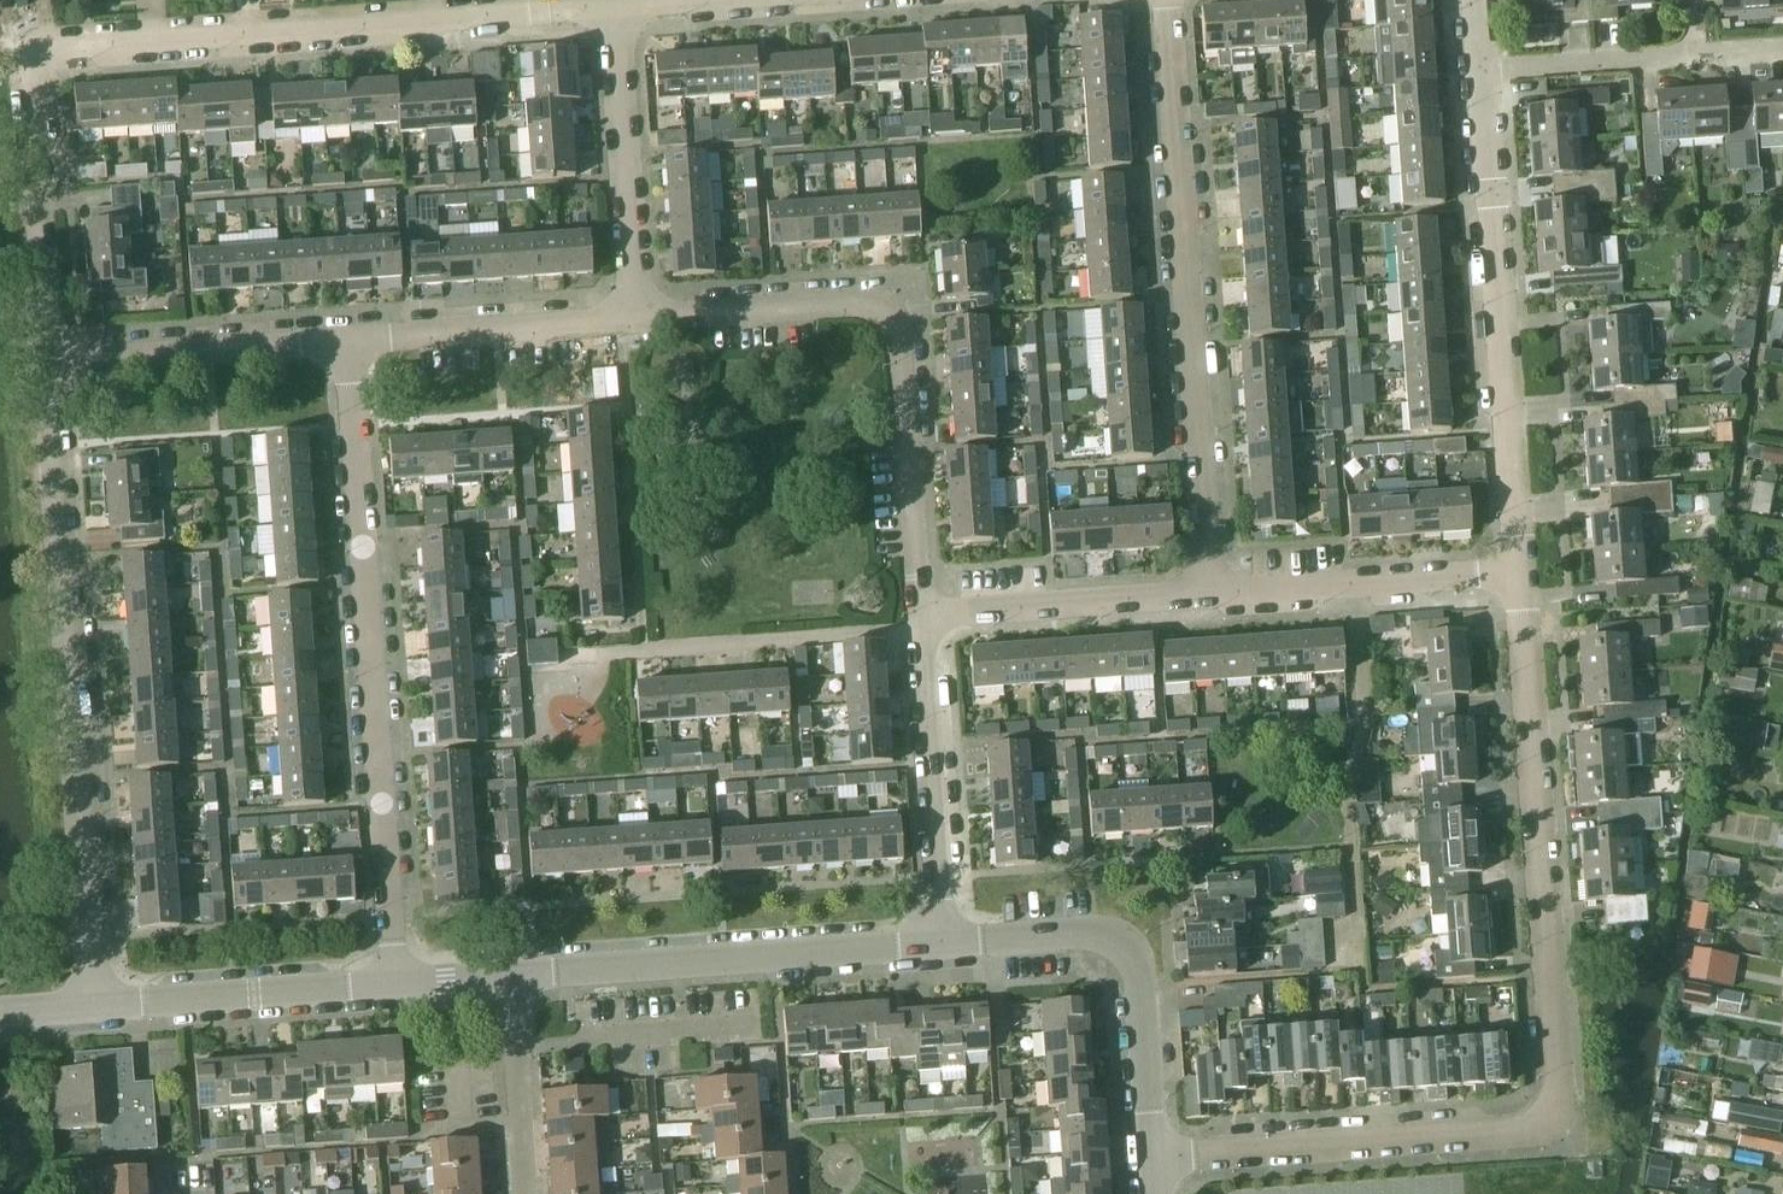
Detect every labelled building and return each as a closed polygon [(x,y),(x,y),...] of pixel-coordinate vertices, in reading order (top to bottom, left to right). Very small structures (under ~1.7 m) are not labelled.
[(1323,32),(1334,32),(1338,31),(1338,26),(1336,0),(1321,2),(1323,32)] [(1430,24),(1428,0),(1371,0),(1373,28),(1430,24)] [(1590,23),(1589,0),(1525,0),(1526,14),(1562,11),(1563,25),(1590,23)] [(1590,23),(1617,21),(1616,8),(1651,5),(1651,0),(1589,0),(1590,23)] [(1721,13),(1782,9),(1782,0),(1721,0),(1721,13)] [(1277,5),(1280,48),(1292,48),(1293,55),(1306,54),(1316,53),(1314,35),(1304,36),(1302,3),(1277,5)] [(1252,6),(1255,50),(1280,48),(1277,5),(1252,6)] [(1256,66),(1255,50),(1252,6),(1227,8),(1231,66),(1231,68),(1256,66)] [(1231,66),(1227,8),(1201,10),(1204,54),(1218,53),(1219,67),(1231,66)] [(1082,51),(1121,48),(1119,17),(1079,20),(1082,51)] [(1024,21),(997,23),(1000,66),(1027,64),(1024,21)] [(1718,38),(1730,37),(1729,21),(1717,22),(1718,38)] [(1032,23),(1033,46),(1045,45),(1044,22),(1032,23)] [(972,25),(975,68),(1000,66),(997,23),(972,25)] [(1430,24),(1373,28),(1375,58),(1432,54),(1430,24)] [(948,27),(951,70),(975,68),(972,25),(948,27)] [(922,29),(923,38),(926,72),(951,70),(948,27),(922,29)] [(1335,53),(1334,32),(1323,32),(1325,54),(1335,53)] [(926,82),(926,72),(923,38),(898,40),(902,84),(926,82)] [(873,42),(876,85),(902,84),(898,40),(873,42)] [(852,87),(876,85),(873,42),(849,44),(852,86),(843,87),(844,105),(853,105),(852,87)] [(1084,80),(1123,78),(1121,48),(1082,51),(1084,80)] [(759,94),(755,61),(755,50),(729,52),(732,96),(759,94)] [(533,80),(577,77),(575,51),(531,54),(533,80)] [(705,54),(708,98),(732,96),(729,52),(705,54)] [(1034,53),(1036,76),(1048,75),(1046,52),(1034,53)] [(485,83),(483,54),(470,56),(472,85),(473,84),(485,83)] [(483,54),(485,83),(499,82),(497,54),(483,54)] [(680,55),(683,100),(708,98),(705,54),(680,55)] [(1432,54),(1375,58),(1378,88),(1394,87),(1434,84),(1432,54)] [(657,102),(683,100),(680,55),(654,57),(657,102)] [(835,106),(844,105),(843,87),(835,88),(832,55),(806,57),(809,100),(834,98),(835,106)] [(781,59),(784,102),(809,100),(806,57),(781,59)] [(755,61),(759,94),(759,104),(784,102),(781,59),(755,61)] [(1336,61),(1325,62),(1327,84),(1338,83),(1336,61)] [(579,102),(577,77),(533,80),(535,106),(569,103),(579,102)] [(1086,110),(1125,107),(1123,78),(1084,80),(1086,110)] [(399,124),(396,90),(396,81),(371,83),(374,126),(399,124)] [(1036,83),(1038,106),(1050,105),(1048,82),(1036,83)] [(173,83),(149,85),(152,128),(177,127),(174,93),(173,83)] [(345,85),(349,128),(374,126),(371,83),(345,85)] [(476,128),(473,84),(472,85),(447,86),(450,130),(476,128)] [(1396,117),(1436,114),(1434,84),(1394,87),(1396,117)] [(123,87),(127,130),(152,128),(149,85),(123,87)] [(319,87),(323,130),(349,128),(345,85),(319,87)] [(451,145),(450,130),(447,86),(421,88),(425,131),(439,130),(440,139),(446,146),(451,145)] [(99,89),(102,132),(127,130),(123,87),(99,89)] [(225,89),(228,132),(253,131),(253,142),(263,141),(262,124),(252,125),(250,87),(225,89)] [(323,130),(319,87),(295,88),(298,132),(323,130)] [(1744,172),(1760,171),(1757,138),(1782,136),(1782,87),(1752,89),(1754,118),(1740,119),(1744,172)] [(272,134),(298,132),(295,88),(269,90),(271,124),(262,124),(263,141),(273,141),(272,134)] [(400,133),(425,131),(421,88),(396,90),(399,124),(400,133)] [(76,134),(102,132),(99,89),(73,91),(74,111),(76,134)] [(228,132),(225,89),(199,91),(203,134),(228,132)] [(1530,144),(1578,141),(1576,109),(1610,106),(1609,90),(1556,93),(1557,108),(1528,110),(1530,144)] [(174,93),(177,127),(177,136),(203,134),(199,91),(174,93)] [(1327,92),(1329,122),(1349,120),(1347,91),(1327,92)] [(1727,173),(1744,172),(1740,119),(1725,120),(1723,91),(1689,93),(1693,142),(1725,139),(1727,173)] [(482,93),(484,109),(494,108),(493,92),(482,93)] [(1693,142),(1689,93),(1656,96),(1658,125),(1643,126),(1646,178),(1663,177),(1661,159),(1668,158),(1676,149),(1675,143),(1693,142)] [(1320,111),(1318,97),(1298,98),(1299,112),(1320,111)] [(569,103),(535,106),(526,106),(528,131),(571,127),(569,103)] [(1235,118),(1234,103),(1205,105),(1206,120),(1235,118)] [(1259,106),(1260,117),(1275,116),(1274,105),(1259,106)] [(1244,118),(1260,117),(1259,106),(1243,107),(1244,118)] [(1088,140),(1128,137),(1125,107),(1086,110),(1088,140)] [(494,108),(484,109),(485,124),(495,124),(494,108)] [(74,111),(65,112),(67,135),(76,134),(74,111)] [(1039,113),(1040,135),(1052,134),(1050,112),(1039,113)] [(1398,147),(1439,143),(1436,114),(1396,117),(1398,147)] [(930,138),(956,136),(955,126),(954,126),(953,116),(929,117),(930,138)] [(887,120),(889,141),(906,140),(905,130),(904,130),(903,119),(887,120)] [(1349,120),(1329,122),(1330,152),(1332,152),(1343,151),(1351,150),(1349,120)] [(1005,122),(1006,133),(1021,132),(1020,121),(1005,122)] [(989,134),(1006,133),(1005,122),(988,123),(989,134)] [(955,126),(956,136),(971,135),(970,125),(955,126)] [(1236,158),(1275,156),(1273,125),(1234,128),(1236,158)] [(573,153),(571,127),(528,131),(529,156),(573,153)] [(802,129),(786,130),(787,137),(802,136),(802,129)] [(905,130),(906,140),(921,139),(920,129),(905,130)] [(735,131),(736,142),(752,141),(752,130),(735,131)] [(1312,153),(1322,152),(1321,130),(1310,131),(1312,153)] [(720,143),(736,142),(735,131),(719,132),(720,143)] [(855,132),(856,144),(875,142),(875,131),(855,132)] [(656,135),(657,148),(686,146),(685,132),(656,135)] [(694,135),(695,145),(711,144),(710,134),(694,135)] [(802,136),(787,137),(788,149),(803,148),(802,136)] [(788,149),(787,137),(770,138),(771,150),(788,149)] [(1130,168),(1128,137),(1088,140),(1091,171),(1130,168)] [(1581,173),(1578,141),(1530,144),(1533,178),(1562,176),(1563,190),(1616,187),(1614,171),(1581,173)] [(487,159),(499,158),(498,142),(486,143),(487,159)] [(1041,143),(1042,165),(1054,164),(1053,142),(1041,143)] [(1400,176),(1441,173),(1439,143),(1398,147),(1400,176)] [(915,149),(891,150),(892,162),(915,161),(915,149)] [(884,151),(861,152),(862,164),(884,162),(884,151)] [(1343,151),(1332,152),(1334,173),(1344,173),(1343,151)] [(575,178),(573,153),(529,156),(531,181),(575,178)] [(854,153),(832,155),(833,166),(855,164),(854,153)] [(667,188),(707,185),(704,154),(665,157),(667,188)] [(824,155),(802,157),(803,169),(824,167),(824,155)] [(1278,185),(1275,156),(1236,158),(1238,188),(1278,185)] [(500,173),(499,158),(487,159),(488,174),(500,173)] [(794,158),(772,159),(773,170),(794,169),(794,158)] [(742,160),(743,182),(755,182),(754,159),(742,160)] [(1314,182),(1325,182),(1323,160),(1313,161),(1314,182)] [(164,164),(165,175),(181,174),(180,163),(164,164)] [(76,168),(77,182),(106,180),(105,165),(76,168)] [(129,168),(130,178),(147,177),(146,167),(129,168)] [(115,179),(130,178),(129,168),(114,169),(115,179)] [(362,183),(378,183),(377,172),(362,173),(362,183)] [(377,172),(378,183),(392,182),(392,172),(377,172)] [(1441,173),(1400,176),(1402,206),(1443,203),(1441,173)] [(327,176),(328,186),(344,185),(343,175),(327,176)] [(269,189),(282,188),(281,181),(276,176),(268,177),(269,189)] [(311,187),(328,186),(327,176),(311,177),(311,187)] [(248,179),(249,192),(266,191),(265,177),(248,179)] [(428,178),(429,188),(445,187),(444,177),(428,178)] [(413,190),(429,188),(428,178),(412,180),(413,190)] [(1084,211),(1124,208),(1122,178),(1082,181),(1084,211)] [(1345,181),(1334,182),(1336,203),(1337,212),(1356,211),(1354,180),(1345,181)] [(206,185),(207,195),(234,193),(233,183),(206,185)] [(1032,184),(1034,207),(1046,206),(1044,183),(1032,184)] [(159,186),(160,200),(174,198),(173,184),(159,186)] [(192,196),(207,195),(206,185),(191,186),(192,196)] [(709,215),(707,185),(667,188),(669,217),(709,215)] [(1280,215),(1278,185),(1238,188),(1241,218),(1280,215)] [(138,187),(110,189),(112,207),(139,205),(138,187)] [(562,188),(563,200),(587,198),(586,187),(562,188)] [(1617,202),(1616,187),(1563,190),(1564,205),(1535,207),(1537,241),(1585,237),(1583,205),(1617,202)] [(533,190),(534,202),(556,200),(555,189),(533,190)] [(744,190),(746,212),(757,211),(756,189),(744,190)] [(1316,212),(1327,212),(1325,190),(1315,191),(1316,212)] [(372,192),(373,204),(396,202),(395,191),(372,192)] [(503,192),(504,204),(526,202),(525,191),(503,192)] [(365,193),(342,194),(343,206),(365,204),(365,193)] [(473,194),(474,206),(496,204),(495,193),(473,194)] [(313,197),(313,209),(336,208),(335,196),(313,197)] [(444,197),(444,208),(466,207),(466,196),(444,197)] [(283,198),(283,211),(306,210),(305,197),(283,198)] [(414,199),(415,210),(437,209),(436,197),(414,199)] [(916,197),(886,200),(889,239),(919,237),(916,197)] [(414,199),(405,199),(406,211),(415,210),(414,199)] [(253,201),(254,213),(276,211),(275,200),(253,201)] [(856,202),(859,242),(889,239),(886,200),(856,202)] [(245,201),(223,203),(224,215),(246,213),(245,201)] [(826,204),(829,244),(859,242),(856,202),(826,204)] [(216,215),(216,204),(193,205),(194,217),(216,215)] [(796,206),(799,246),(829,244),(826,204),(796,206)] [(84,256),(128,252),(126,235),(141,234),(139,205),(112,207),(88,209),(89,224),(86,225),(87,239),(83,240),(84,256)] [(799,246),(796,206),(766,209),(769,248),(799,246)] [(1126,238),(1124,208),(1084,211),(1087,241),(1126,238)] [(1035,214),(1036,237),(1048,236),(1046,214),(1035,214)] [(711,244),(709,215),(669,217),(672,247),(711,244)] [(1282,245),(1280,215),(1241,218),(1243,248),(1282,245)] [(746,220),(748,242),(759,242),(758,219),(746,220)] [(1319,242),(1329,241),(1327,220),(1317,221),(1319,242)] [(1396,255),(1437,252),(1435,222),(1394,225),(1396,255)] [(1348,228),(1338,229),(1339,251),(1350,250),(1348,228)] [(589,234),(558,236),(561,277),(592,274),(589,234)] [(218,252),(221,292),(251,289),(248,250),(247,236),(217,238),(218,252)] [(528,239),(531,279),(561,277),(558,236),(528,239)] [(942,276),(985,272),(983,247),(988,247),(987,236),(971,238),(972,248),(940,250),(942,276)] [(1601,236),(1585,237),(1537,241),(1540,275),(1568,272),(1569,287),(1622,284),(1621,267),(1603,268),(1601,236)] [(1129,267),(1126,238),(1087,241),(1089,270),(1129,267)] [(398,239),(367,241),(370,281),(401,279),(398,239)] [(499,241),(501,281),(531,279),(528,239),(499,241)] [(337,244),(340,283),(370,281),(367,241),(337,244)] [(469,243),(472,283),(501,281),(499,241),(469,243)] [(439,245),(442,285),(472,283),(469,243),(439,245)] [(1037,244),(1038,267),(1050,266),(1048,243),(1037,244)] [(308,246),(310,285),(340,283),(337,244),(308,246)] [(713,275),(711,244),(672,247),(674,278),(713,275)] [(442,285),(439,245),(408,247),(411,287),(442,285)] [(1284,275),(1282,245),(1243,248),(1245,277),(1284,275)] [(278,248),(281,287),(310,285),(308,246),(278,248)] [(1727,247),(1715,248),(1717,271),(1739,269),(1738,257),(1727,247)] [(248,250),(251,289),(281,287),(278,248),(248,250)] [(749,250),(750,273),(762,272),(760,249),(749,250)] [(1330,250),(1319,251),(1321,272),(1331,272),(1330,250)] [(129,269),(128,252),(84,256),(86,272),(90,272),(91,285),(102,285),(103,299),(146,296),(144,268),(129,269)] [(221,292),(218,252),(188,254),(190,294),(221,292)] [(1439,281),(1437,252),(1396,255),(1398,284),(1439,281)] [(1698,284),(1697,255),(1682,255),(1683,284),(1698,284)] [(1351,258),(1340,259),(1342,281),(1352,280),(1351,258)] [(1131,298),(1129,267),(1089,270),(1091,301),(1131,298)] [(987,297),(985,272),(942,276),(944,301),(976,298),(977,308),(993,307),(992,296),(987,297)] [(1039,274),(1041,296),(1052,295),(1050,273),(1039,274)] [(1286,304),(1284,275),(1245,277),(1247,307),(1286,304)] [(1332,280),(1321,280),(1323,302),(1333,301),(1332,280)] [(1441,310),(1439,281),(1398,284),(1400,313),(1441,310)] [(1353,288),(1342,289),(1344,310),(1354,310),(1353,288)] [(1774,289),(1771,306),(1780,307),(1782,290),(1774,289)] [(1288,335),(1286,304),(1247,307),(1249,338),(1288,335)] [(1589,326),(1592,360),(1640,356),(1651,356),(1648,323),(1671,322),(1670,305),(1617,308),(1618,324),(1608,325),(1589,326)] [(1102,341),(1143,338),(1141,307),(1100,310),(1102,341)] [(1336,332),(1334,309),(1323,310),(1325,333),(1336,332)] [(1443,341),(1441,310),(1400,313),(1402,344),(1443,341)] [(1771,325),(1782,327),(1782,313),(1773,311),(1771,325)] [(1054,314),(1042,314),(1044,338),(1055,337),(1054,314)] [(1355,318),(1344,318),(1346,340),(1357,340),(1355,318)] [(949,353),(988,350),(986,319),(947,322),(949,353)] [(1023,326),(1024,348),(1036,347),(1034,325),(1023,326)] [(1145,368),(1143,338),(1102,341),(1104,371),(1145,368)] [(1445,370),(1443,341),(1402,344),(1404,373),(1445,370)] [(1056,344),(1044,345),(1045,367),(1057,366),(1056,344)] [(1243,379),(1282,376),(1280,345),(1240,348),(1243,379)] [(1357,348),(1347,348),(1348,374),(1359,373),(1357,348)] [(990,380),(988,350),(949,353),(951,383),(990,380)] [(1337,351),(1326,351),(1328,373),(1339,372),(1337,351)] [(1025,356),(1026,378),(1037,377),(1036,355),(1025,356)] [(1640,356),(1592,360),(1594,393),(1623,391),(1624,406),(1611,406),(1611,407),(1677,402),(1676,386),(1642,389),(1640,356)] [(1147,398),(1145,368),(1104,371),(1107,401),(1147,398)] [(1447,401),(1445,370),(1404,373),(1406,403),(1447,401)] [(1058,374),(1046,375),(1048,397),(1059,396),(1058,374)] [(1285,406),(1282,376),(1243,379),(1245,409),(1285,406)] [(1359,378),(1349,379),(1350,400),(1361,399),(1359,378)] [(992,410),(990,380),(951,383),(954,413),(992,410)] [(1339,380),(1329,381),(1330,403),(1341,402),(1339,380)] [(1027,385),(1028,408),(1040,407),(1038,385),(1027,385)] [(1149,427),(1147,398),(1107,401),(1109,430),(1149,427)] [(1449,431),(1447,401),(1406,403),(1409,434),(1449,431)] [(1677,402),(1611,407),(1613,421),(1584,424),(1586,457),(1634,454),(1632,421),(1666,419),(1665,404),(1677,403),(1677,402)] [(1060,404),(1049,404),(1050,427),(1062,426),(1062,424),(1060,404)] [(1071,404),(1060,404),(1062,424),(1072,423),(1071,404)] [(1287,436),(1285,406),(1245,409),(1247,439),(1287,436)] [(1361,407),(1351,408),(1353,440),(1364,439),(1361,407)] [(995,440),(992,410),(954,413),(956,443),(995,440)] [(1341,410),(1331,411),(1332,433),(1343,432),(1341,410)] [(568,446),(609,443),(606,412),(566,416),(568,446)] [(1029,415),(1031,439),(1042,438),(1040,414),(1029,415)] [(518,418),(519,441),(531,440),(530,419),(530,417),(518,418)] [(539,419),(530,419),(531,440),(540,439),(539,419)] [(1714,426),(1715,443),(1730,443),(1730,426),(1714,426)] [(1152,458),(1149,427),(1109,430),(1111,461),(1152,458)] [(1062,433),(1050,434),(1052,456),(1064,456),(1062,433)] [(268,468),(307,464),(305,434),(265,437),(268,468)] [(510,434),(479,436),(482,476),(513,473),(510,434)] [(452,478),(453,487),(483,485),(482,476),(479,436),(449,438),(452,478)] [(1289,466),(1287,436),(1247,439),(1249,469),(1289,466)] [(419,440),(422,480),(452,478),(449,438),(419,440)] [(422,480),(419,440),(388,443),(391,482),(422,480)] [(1464,440),(1434,442),(1435,456),(1465,454),(1464,440)] [(1324,463),(1335,462),(1333,441),(1322,442),(1324,463)] [(221,463),(233,462),(231,442),(219,443),(221,463)] [(1432,442),(1411,444),(1412,455),(1433,453),(1432,442)] [(571,476),(611,473),(609,443),(568,446),(571,476)] [(1404,444),(1381,446),(1382,457),(1405,455),(1404,444)] [(1373,447),(1351,448),(1352,459),(1374,458),(1373,447)] [(1752,447),(1750,460),(1761,462),(1763,449),(1752,447)] [(520,449),(522,471),(533,470),(532,448),(520,449)] [(1782,467),(1782,452),(1763,448),(1763,449),(1761,462),(1760,463),(1782,467)] [(103,499),(145,496),(144,479),(160,478),(158,451),(114,454),(115,469),(105,469),(106,483),(102,483),(103,499)] [(949,484),(989,481),(986,451),(946,454),(949,484)] [(1634,454),(1586,457),(1589,491),(1617,489),(1619,503),(1671,499),(1670,483),(1637,486),(1634,454)] [(1023,457),(1024,479),(1036,478),(1035,456),(1023,457)] [(270,497),(310,494),(307,464),(268,468),(270,497)] [(1166,466),(1144,468),(1145,480),(1167,478),(1166,466)] [(1291,496),(1289,466),(1249,469),(1252,499),(1291,496)] [(1136,469),(1114,470),(1115,482),(1137,480),(1136,469)] [(224,493),(235,492),(233,470),(222,470),(224,493)] [(1336,470),(1324,471),(1325,493),(1337,492),(1336,470)] [(1106,471),(1084,472),(1085,484),(1107,482),(1106,471)] [(573,506),(613,503),(611,473),(571,476),(573,506)] [(1076,473),(1054,475),(1055,486),(1077,485),(1076,473)] [(1760,476),(1759,485),(1775,488),(1776,479),(1760,476)] [(522,479),(524,501),(536,500),(534,478),(522,479)] [(991,511),(989,481),(949,484),(951,514),(991,511)] [(1438,494),(1437,483),(1406,486),(1407,496),(1410,537),(1441,534),(1438,494)] [(1759,485),(1756,484),(1750,514),(1770,517),(1776,488),(1775,488),(1759,485)] [(1025,486),(1027,509),(1038,508),(1037,486),(1025,486)] [(1337,492),(1325,493),(1326,500),(1337,500),(1337,492)] [(1438,494),(1441,534),(1471,532),(1468,492),(1438,494)] [(272,527),(312,524),(310,494),(270,497),(272,527)] [(147,514),(145,496),(103,499),(104,516),(108,515),(109,530),(120,529),(121,544),(164,541),(162,512),(147,514)] [(1294,526),(1291,496),(1252,499),(1254,529),(1294,526)] [(1410,537),(1407,496),(1377,499),(1379,539),(1410,537)] [(1709,519),(1724,518),(1722,496),(1707,497),(1709,519)] [(224,500),(226,522),(237,521),(236,499),(224,500)] [(1349,541),(1379,539),(1377,499),(1346,501),(1349,541)] [(1673,515),(1671,499),(1619,503),(1620,518),(1591,520),(1593,553),(1641,550),(1639,517),(1673,515)] [(1337,500),(1326,500),(1328,524),(1339,523),(1337,500)] [(575,535),(615,532),(613,503),(573,506),(575,535)] [(524,508),(526,531),(537,530),(536,507),(524,508)] [(1139,512),(1142,551),(1173,548),(1170,510),(1139,512)] [(478,524),(477,511),(454,513),(455,526),(478,524)] [(507,522),(506,511),(484,512),(485,524),(507,522)] [(993,541),(991,511),(951,514),(953,544),(993,541)] [(1139,512),(1109,514),(1112,553),(1142,551),(1139,512)] [(1109,514),(1080,516),(1082,555),(1112,553),(1109,514)] [(448,527),(447,515),(425,516),(426,528),(448,527)] [(1027,517),(1029,540),(1041,539),(1039,516),(1027,517)] [(1052,557),(1082,555),(1080,516),(1049,518),(1052,557)] [(418,529),(417,517),(394,519),(395,530),(418,529)] [(275,557),(314,554),(312,524),(272,527),(275,557)] [(1752,526),(1741,524),(1739,537),(1749,539),(1752,526)] [(226,530),(228,552),(239,552),(238,530),(226,530)] [(578,565),(618,562),(615,532),(575,535),(578,565)] [(423,568),(463,565),(460,535),(420,538),(423,568)] [(518,539),(520,561),(531,561),(530,538),(518,539)] [(511,562),(509,540),(498,541),(499,563),(511,562)] [(1644,582),(1641,550),(1593,553),(1596,587),(1624,585),(1626,600),(1678,596),(1677,580),(1644,582)] [(1709,562),(1708,553),(1697,554),(1697,563),(1709,562)] [(317,585),(314,554),(275,557),(277,588),(317,585)] [(124,590),(165,587),(163,557),(122,560),(124,590)] [(229,560),(230,582),(242,581),(240,559),(229,560)] [(211,584),(209,562),(198,563),(199,585),(211,584)] [(580,595),(620,592),(618,562),(578,565),(580,595)] [(425,598),(465,595),(463,565),(423,568),(425,598)] [(520,569),(521,591),(533,590),(532,568),(520,569)] [(513,592),(511,569),(499,570),(500,573),(491,574),(492,590),(501,589),(501,592),(513,592)] [(1732,581),(1729,600),(1748,603),(1748,602),(1760,604),(1762,587),(1751,585),(1751,584),(1732,581)] [(126,620),(167,617),(165,587),(124,590),(126,620)] [(1702,590),(1685,591),(1686,606),(1703,604),(1702,590)] [(213,614),(211,592),(200,593),(201,615),(213,614)] [(622,623),(620,592),(580,595),(582,626),(622,623)] [(271,628),(310,626),(307,595),(268,598),(271,628)] [(427,628),(467,625),(465,595),(425,598),(427,628)] [(524,620),(534,620),(532,598),(522,599),(524,620)] [(515,621),(514,599),(502,600),(503,622),(515,621)] [(221,601),(223,624),(234,623),(232,600),(221,601)] [(1705,609),(1681,611),(1682,628),(1684,627),(1703,626),(1707,626),(1705,609)] [(1442,612),(1408,614),(1409,623),(1442,620),(1442,612)] [(128,650),(169,647),(167,617),(126,620),(128,650)] [(1426,667),(1470,663),(1469,647),(1465,648),(1464,634),(1449,635),(1448,620),(1442,620),(1409,623),(1411,651),(1424,650),(1426,667)] [(1581,675),(1628,672),(1626,641),(1660,638),(1659,621),(1605,625),(1607,641),(1579,643),(1581,675)] [(215,644),(214,622),(202,623),(203,644),(215,644)] [(429,658),(469,655),(467,625),(427,628),(429,658)] [(273,658),(312,655),(310,626),(271,628),(273,658)] [(517,651),(516,629),(504,630),(505,652),(517,651)] [(223,632),(225,653),(236,653),(235,631),(223,632)] [(1341,634),(1311,636),(1314,676),(1344,673),(1341,634)] [(1281,638),(1284,678),(1314,676),(1311,636),(1281,638)] [(1121,640),(1124,679),(1155,677),(1152,638),(1121,640)] [(1251,641),(1254,680),(1284,678),(1281,638),(1251,641)] [(1091,642),(1094,682),(1124,679),(1121,640),(1091,642)] [(1221,643),(1224,682),(1254,680),(1251,641),(1221,643)] [(557,642),(528,644),(530,669),(559,666),(557,642)] [(1064,684),(1094,682),(1091,642),(1061,645),(1064,684)] [(1224,682),(1221,643),(1192,645),(1195,685),(1224,682)] [(846,677),(885,674),(883,644),(843,646),(846,677)] [(1769,669),(1782,671),(1782,646),(1773,644),(1769,669)] [(1032,647),(1034,686),(1064,684),(1061,645),(1032,647)] [(1195,685),(1192,645),(1161,647),(1164,687),(1195,685)] [(131,680),(171,677),(169,647),(128,650),(131,680)] [(1002,649),(1005,688),(1034,686),(1032,647),(1002,649)] [(1729,648),(1726,665),(1731,665),(1747,669),(1750,652),(1729,648)] [(794,649),(795,672),(807,671),(805,649),(794,649)] [(974,691),(1005,688),(1002,649),(971,651),(974,691)] [(217,674),(216,652),(204,653),(206,674),(217,674)] [(275,688),(314,685),(312,655),(273,658),(275,688)] [(432,687),(472,684),(469,655),(429,658),(432,687)] [(520,680),(518,659),(506,660),(508,681),(520,680)] [(225,661),(227,683),(238,683),(237,660),(225,661)] [(1471,680),(1470,663),(1426,667),(1427,685),(1414,685),(1416,713),(1454,710),(1453,695),(1468,694),(1467,681),(1471,680)] [(1726,688),(1752,693),(1756,670),(1747,669),(1731,665),(1726,688)] [(1653,719),(1653,720),(1666,719),(1665,713),(1664,703),(1630,705),(1628,672),(1581,675),(1584,710),(1611,708),(1612,721),(1613,722),(1653,719)] [(788,674),(757,676),(760,716),(791,714),(788,674)] [(848,707),(887,704),(885,674),(846,677),(848,707)] [(727,678),(730,718),(760,716),(757,676),(727,678)] [(133,710),(174,707),(171,677),(131,680),(133,710)] [(697,681),(700,720),(730,718),(727,678),(697,681)] [(796,679),(797,702),(809,701),(807,679),(796,679)] [(218,681),(206,682),(208,704),(219,703),(218,681)] [(667,683),(670,723),(700,720),(697,681),(667,683)] [(670,723),(667,683),(637,685),(639,725),(670,723)] [(434,717),(474,714),(472,684),(432,687),(434,717)] [(278,718),(317,715),(314,685),(275,688),(278,718)] [(521,711),(520,689),(508,689),(510,711),(521,711)] [(228,691),(229,713),(241,712),(239,690),(228,691)] [(850,737),(890,734),(887,704),(848,707),(850,737)] [(135,740),(176,737),(174,707),(133,710),(135,740)] [(798,709),(799,731),(810,731),(809,708),(798,709)] [(1455,724),(1454,710),(1416,713),(1417,740),(1431,739),(1432,756),(1476,753),(1475,737),(1471,737),(1470,723),(1455,724)] [(220,711),(209,712),(210,733),(222,733),(220,711)] [(1317,713),(1318,723),(1339,722),(1338,711),(1317,713)] [(1287,715),(1288,726),(1310,724),(1309,713),(1287,715)] [(476,744),(474,714),(434,717),(436,747),(476,744)] [(280,748),(319,745),(317,715),(278,718),(280,748)] [(1258,717),(1258,728),(1280,726),(1279,715),(1258,717)] [(522,718),(511,719),(512,741),(524,740),(522,718)] [(1228,719),(1229,730),(1250,729),(1250,718),(1228,719)] [(1723,744),(1723,746),(1762,753),(1762,751),(1767,727),(1767,724),(1728,718),(1728,720),(1723,744)] [(1066,721),(1066,732),(1089,731),(1088,719),(1066,721)] [(1654,735),(1653,720),(1653,719),(1613,722),(1612,721),(1600,722),(1602,737),(1574,739),(1576,772),(1624,769),(1622,737),(1654,735)] [(230,720),(231,743),(243,742),(243,735),(242,722),(241,720),(230,720)] [(1198,722),(1199,732),(1221,731),(1220,720),(1198,722)] [(251,721),(242,722),(243,735),(252,735),(251,721)] [(1036,723),(1037,734),(1059,733),(1058,721),(1036,723)] [(1191,733),(1190,722),(1169,724),(1169,735),(1191,733)] [(1005,726),(1006,737),(1028,735),(1028,724),(1005,726)] [(1126,726),(1126,738),(1149,736),(1148,724),(1126,726)] [(975,728),(976,739),(999,738),(998,726),(975,728)] [(1096,729),(1097,740),(1119,738),(1118,727),(1096,729)] [(892,764),(890,734),(850,737),(853,767),(892,764)] [(178,767),(176,737),(135,740),(137,770),(178,767)] [(801,761),(813,761),(812,738),(800,739),(801,761)] [(222,741),(211,741),(212,764),(224,764),(222,741)] [(1183,743),(1183,754),(1207,753),(1206,741),(1183,743)] [(1152,745),(1153,756),(1175,755),(1175,743),(1152,745)] [(1372,744),(1374,759),(1387,758),(1386,743),(1372,744)] [(282,777),(321,774),(319,745),(280,748),(282,777)] [(990,778),(1030,775),(1028,745),(988,748),(990,778)] [(1123,747),(1124,759),(1128,758),(1146,757),(1146,745),(1123,747)] [(1093,749),(1094,761),(1116,759),(1115,747),(1093,749)] [(760,750),(762,773),(792,771),(790,748),(760,750)] [(233,751),(234,772),(246,772),(244,750),(233,751)] [(1075,750),(1063,751),(1065,773),(1077,772),(1075,750)] [(1476,753),(1432,756),(1434,774),(1420,775),(1422,801),(1461,798),(1460,785),(1474,784),(1473,770),(1478,770),(1476,753)] [(701,757),(703,768),(724,766),(723,754),(701,757)] [(430,788),(470,785),(468,755),(428,758),(430,788)] [(671,759),(672,770),(695,768),(694,757),(671,759)] [(1146,757),(1128,758),(1129,768),(1147,766),(1146,757)] [(640,761),(641,773),(664,771),(663,759),(640,761)] [(515,782),(514,760),(502,761),(503,783),(515,782)] [(731,764),(732,776),(754,774),(754,762),(731,764)] [(1626,801),(1624,769),(1576,772),(1579,806),(1607,804),(1608,818),(1661,815),(1660,799),(1626,801)] [(896,772),(874,775),(876,786),(898,784),(896,772)] [(323,805),(321,774),(282,777),(284,808),(323,805)] [(865,775),(845,776),(846,788),(866,786),(865,775)] [(993,808),(1032,805),(1030,775),(990,778),(993,808)] [(683,778),(683,790),(706,788),(705,777),(683,778)] [(835,777),(814,779),(815,790),(836,789),(835,777)] [(132,811),(172,808),(170,778),(129,781),(132,811)] [(806,779),(784,781),(785,792),(807,791),(806,779)] [(234,781),(236,802),(247,802),(246,780),(234,781)] [(653,781),(653,792),(676,791),(675,780),(653,781)] [(1077,780),(1066,781),(1067,802),(1079,801),(1077,780)] [(622,782),(623,794),(646,793),(645,781),(622,782)] [(776,781),(754,783),(755,794),(777,793),(776,781)] [(203,783),(205,806),(217,805),(215,782),(203,783)] [(261,782),(249,784),(249,792),(262,791),(261,782)] [(592,785),(593,796),(616,795),(615,783),(592,785)] [(746,783),(724,785),(725,796),(747,795),(746,783)] [(433,818),(473,815),(470,785),(430,788),(433,818)] [(564,787),(564,799),(587,797),(586,786),(564,787)] [(1378,786),(1356,787),(1357,806),(1379,805),(1378,786)] [(1697,787),(1694,801),(1708,804),(1710,794),(1706,789),(1697,787)] [(556,788),(534,789),(534,801),(556,799),(556,788)] [(1211,789),(1180,791),(1183,831),(1214,829),(1211,789)] [(517,812),(516,790),(504,791),(505,813),(517,812)] [(1183,831),(1180,791),(1150,793),(1153,834),(1183,831)] [(1153,834),(1150,793),(1120,795),(1123,836),(1153,834)] [(1123,836),(1120,795),(1090,798),(1093,838),(1123,836)] [(1462,813),(1461,798),(1422,801),(1423,822),(1416,823),(1418,847),(1483,842),(1482,826),(1477,826),(1476,812),(1462,813)] [(995,838),(1034,835),(1032,805),(993,808),(995,838)] [(1355,808),(1357,830),(1369,826),(1363,807),(1355,808)] [(134,840),(174,838),(172,808),(132,811),(134,840)] [(1079,810),(1068,811),(1069,832),(1081,832),(1079,810)] [(217,813),(206,813),(207,835),(219,834),(217,813)] [(326,826),(349,824),(348,813),(325,814),(326,826)] [(296,828),(319,826),(318,815),(295,816),(296,828)] [(435,848),(475,845),(473,815),(433,818),(435,848)] [(1662,831),(1661,815),(1608,818),(1609,833),(1580,835),(1583,868),(1631,865),(1629,834),(1662,831)] [(266,830),(289,829),(288,817),(266,819),(266,830)] [(237,832),(259,831),(258,819),(236,821),(237,832)] [(520,842),(518,820),(507,820),(508,843),(520,842)] [(901,822),(871,824),(874,863),(904,861),(901,822)] [(841,826),(844,865),(874,863),(871,824),(841,826)] [(710,826),(680,828),(683,867),(713,865),(710,826)] [(811,828),(814,868),(844,865),(841,826),(811,828)] [(650,830),(653,869),(683,867),(680,828),(650,830)] [(781,831),(784,870),(814,868),(811,828),(781,831)] [(620,833),(623,872),(653,869),(650,830),(620,833)] [(541,831),(530,832),(531,839),(533,878),(564,876),(561,837),(541,838),(541,831)] [(752,833),(754,872),(784,870),(781,831),(752,833)] [(1081,832),(1069,832),(1070,840),(1082,839),(1081,832)] [(591,835),(594,874),(623,872),(620,833),(591,835)] [(754,872),(752,833),(721,835),(724,874),(754,872)] [(561,837),(564,876),(594,874),(591,835),(561,837)] [(1037,865),(1034,835),(995,838),(997,868),(1037,865)] [(136,870),(176,867),(174,838),(134,840),(136,870)] [(1082,839),(1070,840),(1072,862),(1083,862),(1082,839)] [(219,842),(208,843),(210,866),(221,866),(219,842)] [(1428,891),(1467,889),(1466,874),(1480,873),(1479,859),(1484,859),(1483,842),(1418,847),(1419,866),(1426,865),(1428,891)] [(437,878),(477,875),(475,845),(435,848),(437,878)] [(522,872),(520,850),(508,850),(510,872),(522,872)] [(352,861),(322,863),(324,903),(355,901),(352,861)] [(292,866),(295,905),(324,903),(322,863),(292,866)] [(1705,878),(1736,883),(1739,865),(1722,863),(1722,865),(1707,863),(1705,878)] [(1633,898),(1631,865),(1583,868),(1585,902),(1613,900),(1615,925),(1648,923),(1646,897),(1633,898)] [(262,868),(265,907),(295,905),(292,866),(262,868)] [(138,900),(178,897),(176,867),(136,870),(138,900)] [(265,907),(262,868),(232,870),(235,909),(265,907)] [(1196,905),(1242,902),(1268,900),(1266,869),(1254,870),(1254,877),(1207,880),(1208,895),(1196,896),(1196,905)] [(1305,898),(1340,895),(1338,871),(1303,873),(1305,898)] [(222,872),(210,873),(212,895),(223,894),(222,872)] [(479,906),(477,875),(437,878),(439,909),(479,906)] [(1379,893),(1390,885),(1383,875),(1372,883),(1379,893)] [(524,902),(522,880),(511,880),(512,903),(524,902)] [(1468,903),(1467,889),(1428,891),(1432,935),(1445,934),(1489,931),(1488,914),(1484,915),(1483,902),(1468,903)] [(180,927),(178,897),(138,900),(140,930),(180,927)] [(1381,897),(1371,911),(1387,922),(1397,908),(1381,897)] [(1320,920),(1344,919),(1343,898),(1319,899),(1320,920)] [(224,902),(212,903),(214,924),(225,923),(224,902)] [(1244,926),(1242,902),(1196,905),(1197,919),(1185,920),(1185,930),(1232,927),(1244,926)] [(1714,910),(1691,905),(1686,931),(1708,936),(1714,910)] [(1298,934),(1323,932),(1322,921),(1298,923),(1298,934)] [(1232,927),(1185,930),(1186,944),(1174,945),(1175,955),(1233,950),(1232,927)] [(1489,931),(1445,934),(1447,952),(1433,953),(1435,980),(1474,977),(1473,963),(1487,962),(1486,948),(1490,948),(1489,931)] [(1299,946),(1324,944),(1323,932),(1298,934),(1299,946)] [(1286,935),(1287,947),(1299,946),(1298,934),(1286,935)] [(1699,935),(1698,944),(1711,946),(1712,937),(1699,935)] [(1300,958),(1325,956),(1324,944),(1299,946),(1300,958)] [(1299,946),(1287,947),(1288,959),(1300,958),(1299,946)] [(1233,950),(1175,955),(1176,964),(1188,963),(1189,978),(1235,975),(1233,950)] [(1682,962),(1679,975),(1688,977),(1687,980),(1731,989),(1737,959),(1693,950),(1691,964),(1682,962)] [(1325,956),(1300,958),(1301,970),(1326,968),(1325,956)] [(1372,966),(1373,986),(1389,985),(1388,965),(1372,966)] [(1333,990),(1332,979),(1320,980),(1321,991),(1333,990)] [(1297,981),(1287,982),(1287,994),(1298,993),(1297,981)] [(1287,994),(1287,982),(1273,983),(1273,995),(1287,994)] [(1239,997),(1240,1002),(1245,1001),(1245,997),(1262,996),(1261,984),(1213,988),(1214,999),(1239,997)] [(1706,1009),(1710,989),(1684,984),(1681,1004),(1706,1009)] [(1334,1004),(1348,1003),(1347,989),(1333,990),(1334,1004)] [(1477,1001),(1477,989),(1464,990),(1465,1001),(1477,1001)] [(1488,989),(1477,989),(1477,1001),(1489,1000),(1488,989)] [(1740,1005),(1742,995),(1717,990),(1716,1001),(1740,1005)] [(1429,992),(1430,1005),(1442,1004),(1441,991),(1429,992)] [(1417,1006),(1430,1005),(1429,992),(1416,993),(1417,1006)] [(1393,995),(1382,996),(1383,1008),(1394,1008),(1393,995)] [(1383,1008),(1382,996),(1369,997),(1370,1009),(1383,1008)] [(1217,1010),(1217,1011),(1239,1009),(1238,1002),(1240,1002),(1239,997),(1214,999),(1202,1000),(1203,1011),(1216,1010),(1217,1010)] [(1043,1035),(1089,1031),(1087,1002),(1041,1005),(1043,1035)] [(890,1060),(886,1005),(862,1006),(865,1053),(889,1051),(890,1060)] [(915,1059),(912,1012),(888,1014),(887,1005),(886,1005),(890,1060),(915,1059)] [(841,1054),(865,1053),(862,1006),(837,1008),(841,1054)] [(986,1007),(961,1009),(964,1055),(989,1053),(986,1007)] [(995,1038),(1010,1037),(1008,1007),(993,1008),(995,1038)] [(816,1056),(841,1054),(837,1008),(813,1010),(816,1056)] [(936,1011),(941,1071),(965,1069),(964,1055),(961,1009),(936,1011)] [(816,1056),(813,1010),(783,1012),(787,1058),(816,1056)] [(1216,1010),(1203,1011),(1203,1023),(1216,1022),(1216,1010)] [(916,1073),(941,1071),(936,1011),(912,1012),(915,1059),(916,1073)] [(1270,1078),(1266,1031),(1266,1021),(1241,1023),(1243,1044),(1246,1091),(1254,1091),(1253,1079),(1270,1078)] [(1337,1026),(1313,1028),(1317,1075),(1330,1074),(1331,1086),(1341,1085),(1338,1038),(1337,1026)] [(1302,1076),(1317,1075),(1313,1028),(1290,1030),(1294,1088),(1302,1087),(1302,1076)] [(1266,1031),(1270,1078),(1283,1077),(1284,1089),(1294,1088),(1290,1030),(1266,1031)] [(1091,1056),(1089,1031),(1043,1035),(1044,1059),(1091,1056)] [(1446,1090),(1460,1089),(1457,1041),(1456,1033),(1432,1035),(1433,1043),(1437,1102),(1447,1102),(1446,1090)] [(1338,1038),(1341,1085),(1355,1084),(1356,1096),(1365,1095),(1362,1048),(1361,1036),(1338,1038)] [(1011,1048),(1010,1037),(995,1038),(996,1049),(1011,1048)] [(1505,1038),(1480,1040),(1485,1099),(1494,1098),(1493,1086),(1508,1085),(1505,1038)] [(371,1042),(374,1088),(404,1086),(401,1040),(371,1042)] [(1474,1100),(1485,1099),(1480,1040),(1457,1041),(1460,1089),(1473,1088),(1474,1100)] [(350,1090),(374,1088),(371,1042),(347,1044),(350,1090)] [(1751,1042),(1747,1062),(1777,1068),(1778,1063),(1781,1048),(1751,1042)] [(1426,1103),(1437,1102),(1433,1043),(1409,1045),(1412,1092),(1426,1091),(1426,1103)] [(351,1101),(350,1090),(347,1044),(322,1046),(325,1092),(326,1103),(351,1101)] [(1231,1092),(1246,1091),(1243,1044),(1220,1045),(1221,1057),(1224,1104),(1231,1104),(1231,1092)] [(1398,1093),(1412,1092),(1409,1045),(1386,1046),(1390,1105),(1399,1105),(1398,1093)] [(302,1094),(325,1092),(322,1046),(298,1047),(302,1103),(302,1094)] [(1362,1048),(1365,1095),(1380,1094),(1381,1106),(1390,1105),(1386,1046),(1362,1048)] [(302,1103),(298,1047),(297,1048),(298,1057),(274,1059),(277,1105),(302,1103)] [(75,1070),(52,1072),(56,1132),(101,1128),(103,1154),(158,1150),(153,1088),(135,1089),(132,1050),(74,1054),(75,1070)] [(732,1050),(713,1051),(714,1064),(733,1063),(732,1050)] [(1044,1059),(1046,1084),(1092,1080),(1091,1056),(1044,1059)] [(1224,1104),(1221,1057),(1195,1059),(1197,1079),(1183,1080),(1186,1119),(1210,1118),(1209,1105),(1224,1104)] [(253,1107),(277,1105),(274,1059),(249,1061),(253,1107)] [(228,1109),(253,1107),(249,1061),(225,1062),(228,1109)] [(583,1061),(564,1062),(565,1075),(584,1074),(583,1061)] [(198,1111),(228,1109),(225,1062),(195,1065),(198,1111)] [(1688,1065),(1687,1072),(1696,1074),(1698,1067),(1688,1065)] [(998,1072),(999,1087),(1011,1086),(1010,1072),(998,1072)] [(727,1109),(758,1106),(756,1078),(725,1080),(727,1109)] [(1774,1089),(1782,1091),(1782,1080),(1775,1079),(1774,1089)] [(696,1112),(712,1111),(727,1109),(725,1080),(694,1083),(696,1112)] [(1048,1108),(1104,1104),(1104,1103),(1094,1104),(1092,1080),(1046,1084),(1048,1108)] [(1011,1086),(999,1087),(1000,1101),(1012,1100),(1011,1086)] [(606,1089),(575,1091),(578,1120),(593,1119),(608,1118),(606,1089)] [(545,1094),(547,1123),(578,1120),(575,1091),(545,1094)] [(954,1111),(968,1110),(967,1098),(953,1099),(954,1111)] [(967,1098),(968,1110),(982,1109),(982,1098),(967,1098)] [(918,1101),(919,1113),(934,1112),(933,1100),(918,1101)] [(905,1114),(919,1113),(918,1101),(904,1102),(905,1114)] [(1715,1102),(1712,1121),(1726,1124),(1729,1105),(1715,1102)] [(1058,1108),(1059,1132),(1106,1128),(1104,1104),(1048,1108),(1048,1109),(1058,1108)] [(869,1106),(870,1117),(884,1116),(884,1105),(869,1106)] [(1782,1114),(1729,1105),(1726,1124),(1778,1133),(1782,1114)] [(727,1109),(712,1111),(713,1126),(700,1127),(701,1137),(760,1132),(758,1106),(727,1109)] [(856,1118),(870,1117),(869,1106),(855,1107),(856,1118)] [(835,1108),(820,1109),(821,1120),(835,1119),(835,1108)] [(821,1120),(820,1109),(806,1110),(806,1121),(821,1120)] [(1660,1116),(1658,1126),(1694,1133),(1696,1123),(1660,1116)] [(593,1119),(578,1120),(547,1123),(549,1148),(607,1144),(607,1134),(594,1135),(593,1119)] [(1006,1121),(1007,1136),(1018,1135),(1017,1120),(1006,1121)] [(407,1124),(377,1126),(378,1141),(408,1138),(407,1124)] [(378,1141),(377,1126),(366,1127),(367,1141),(378,1141)] [(366,1127),(354,1128),(355,1142),(367,1141),(366,1127)] [(672,1127),(657,1128),(658,1140),(673,1139),(672,1127)] [(1059,1132),(1061,1156),(1107,1153),(1106,1128),(1059,1132)] [(1741,1131),(1738,1148),(1781,1156),(1782,1152),(1782,1139),(1741,1131)] [(342,1132),(328,1133),(329,1144),(343,1143),(342,1132)] [(716,1163),(738,1161),(738,1160),(762,1158),(761,1158),(760,1132),(701,1137),(701,1146),(714,1145),(716,1163)] [(329,1144),(328,1133),(314,1134),(315,1145),(329,1144)] [(292,1135),(279,1136),(280,1148),(293,1147),(292,1135)] [(1018,1135),(1007,1136),(1008,1150),(1019,1149),(1018,1135)] [(280,1148),(279,1136),(265,1137),(266,1149),(280,1148)] [(230,1140),(231,1152),(245,1151),(243,1139),(230,1140)] [(216,1154),(231,1152),(230,1140),(215,1141),(216,1154)] [(1665,1143),(1650,1140),(1648,1149),(1703,1160),(1706,1144),(1697,1142),(1696,1147),(1665,1141),(1665,1143)] [(425,1154),(427,1171),(479,1167),(477,1141),(431,1144),(432,1154),(425,1154)] [(551,1174),(596,1171),(595,1154),(608,1153),(607,1144),(549,1148),(551,1174)] [(386,1147),(388,1160),(400,1159),(398,1146),(386,1147)] [(380,1148),(368,1149),(369,1164),(381,1163),(380,1148)] [(636,1167),(651,1166),(650,1150),(635,1151),(636,1167)] [(326,1165),(325,1152),(314,1153),(315,1166),(326,1165)] [(336,1152),(325,1152),(326,1165),(337,1164),(336,1152)] [(1061,1156),(1063,1181),(1109,1177),(1107,1153),(1061,1156)] [(273,1156),(274,1168),(284,1168),(283,1155),(273,1156)] [(263,1169),(274,1168),(273,1156),(262,1156),(263,1169)] [(738,1160),(738,1161),(739,1177),(726,1178),(727,1187),(785,1183),(784,1156),(761,1158),(762,1158),(738,1160)] [(1669,1161),(1648,1158),(1644,1183),(1665,1186),(1669,1161)] [(672,1165),(673,1184),(691,1183),(689,1164),(672,1165)] [(427,1171),(428,1188),(434,1187),(434,1193),(467,1193),(480,1193),(479,1167),(427,1171)] [(1009,1170),(1011,1185),(1022,1184),(1021,1169),(1009,1170)] [(107,1172),(109,1193),(147,1193),(145,1170),(107,1172)] [(611,1186),(598,1187),(596,1171),(551,1174),(552,1193),(611,1193),(611,1186)] [(662,1191),(661,1176),(642,1178),(644,1193),(662,1191)] [(1050,1193),(1110,1193),(1109,1177),(1063,1181),(1049,1182),(1050,1193)] [(785,1183),(727,1187),(727,1193),(786,1193),(785,1183)] [(1011,1185),(1011,1193),(1023,1193),(1022,1184),(1011,1185)]
